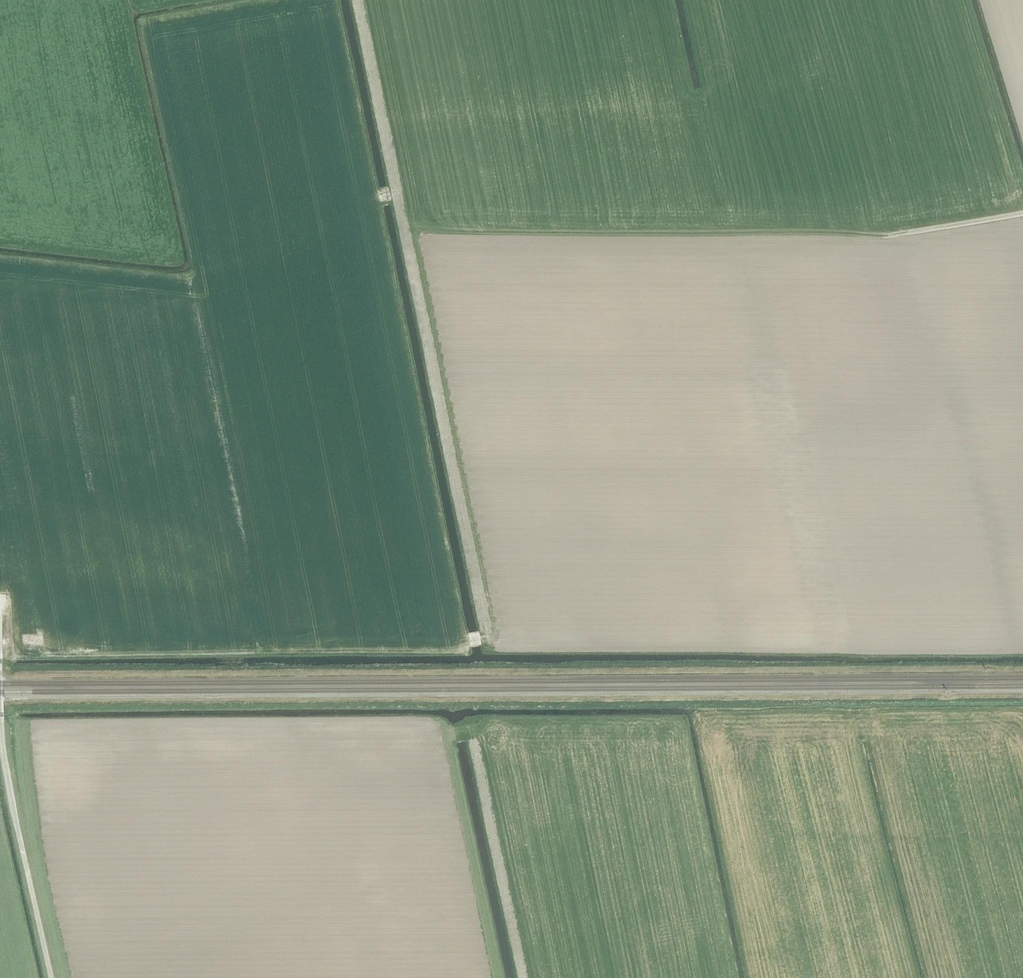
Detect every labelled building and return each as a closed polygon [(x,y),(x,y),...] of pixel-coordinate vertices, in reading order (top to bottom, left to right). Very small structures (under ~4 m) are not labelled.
[(480,630),(468,632),(471,646),(483,644),(480,630)]
